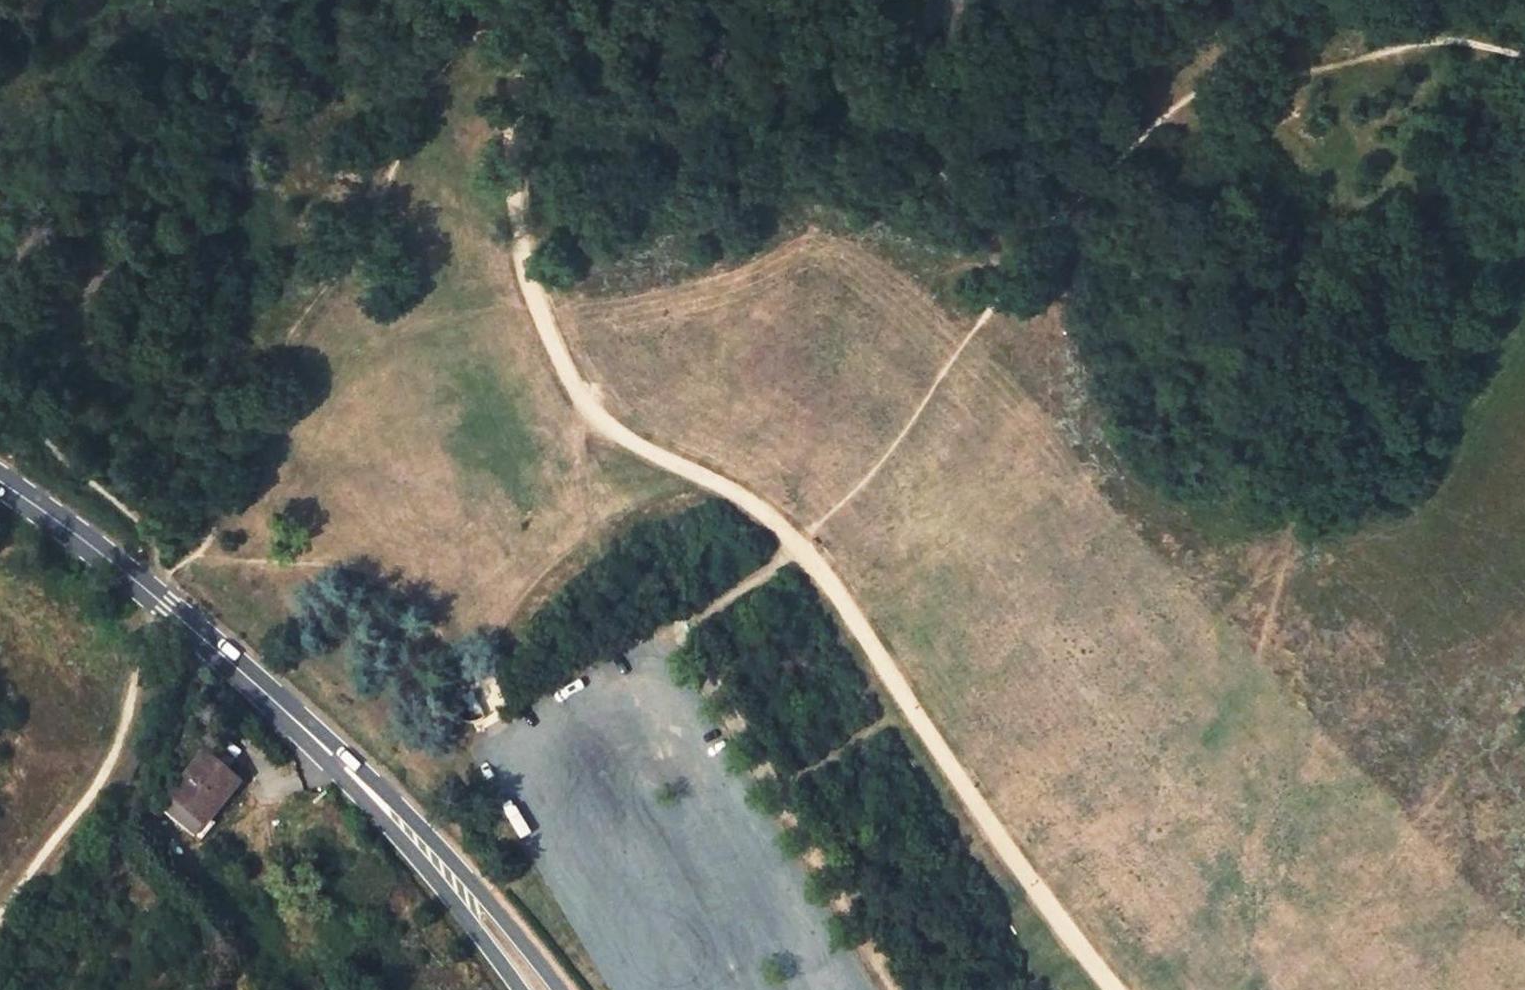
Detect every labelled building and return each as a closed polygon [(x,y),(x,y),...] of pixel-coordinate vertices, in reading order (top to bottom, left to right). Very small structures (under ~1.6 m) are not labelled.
[(472,692),(460,697),(471,719),(483,714),(472,692)] [(234,763),(213,745),(205,755),(225,773),(234,763)] [(225,773),(205,755),(162,806),(196,835),(239,785),(225,773)]
